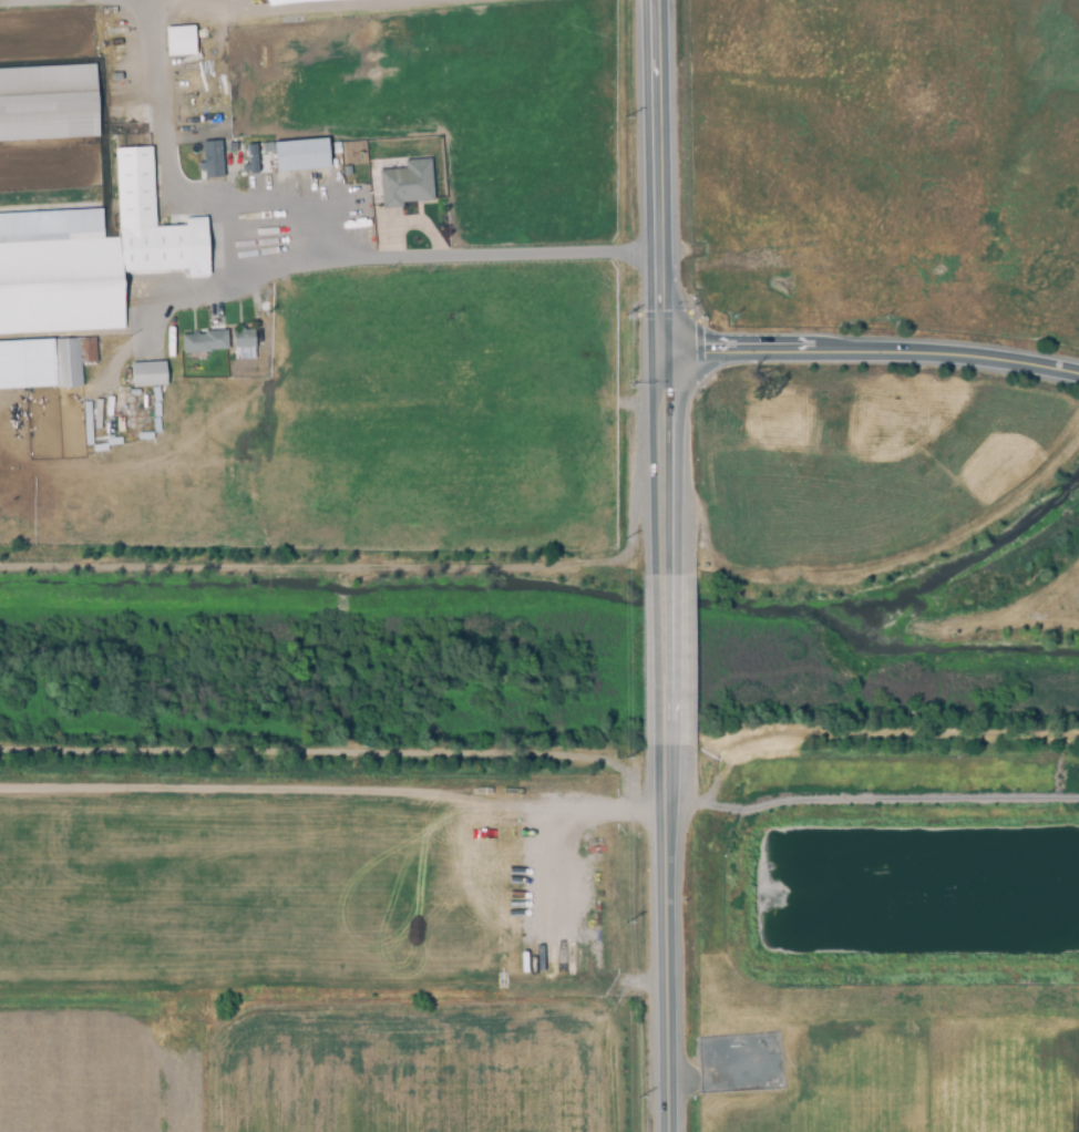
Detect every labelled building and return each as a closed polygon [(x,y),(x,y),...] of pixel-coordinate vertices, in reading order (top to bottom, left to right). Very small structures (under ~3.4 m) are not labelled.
[(191,26),(163,27),(164,56),(193,54),(191,26)] [(97,137),(0,142),(0,70),(94,65),(97,137)] [(194,138),(209,138),(209,142),(226,142),(227,182),(213,182),(213,176),(205,176),(204,159),(195,159),(194,138)] [(276,173),(273,144),(326,140),(328,168),(276,173)] [(240,164),(240,173),(256,172),(255,143),(246,144),(246,163),(240,164)] [(382,210),(379,172),(404,169),(404,162),(430,159),(433,202),(401,204),(401,209),(382,210)] [(124,330),(0,337),(0,216),(101,210),(102,239),(117,239),(117,230),(186,227),(186,233),(204,231),(206,268),(187,269),(187,270),(121,274),(124,330)] [(234,349),(233,331),(253,330),(254,348),(234,349)] [(183,354),(182,336),(193,336),(192,333),(197,332),(197,336),(204,336),(204,332),(226,331),(227,350),(209,351),(209,353),(183,354)] [(84,388),(41,390),(38,344),(82,341),(97,340),(99,364),(83,364),(84,388)] [(132,388),(131,366),(163,364),(164,387),(132,388)] [(517,945),(517,976),(546,976),(546,946),(517,945)]
